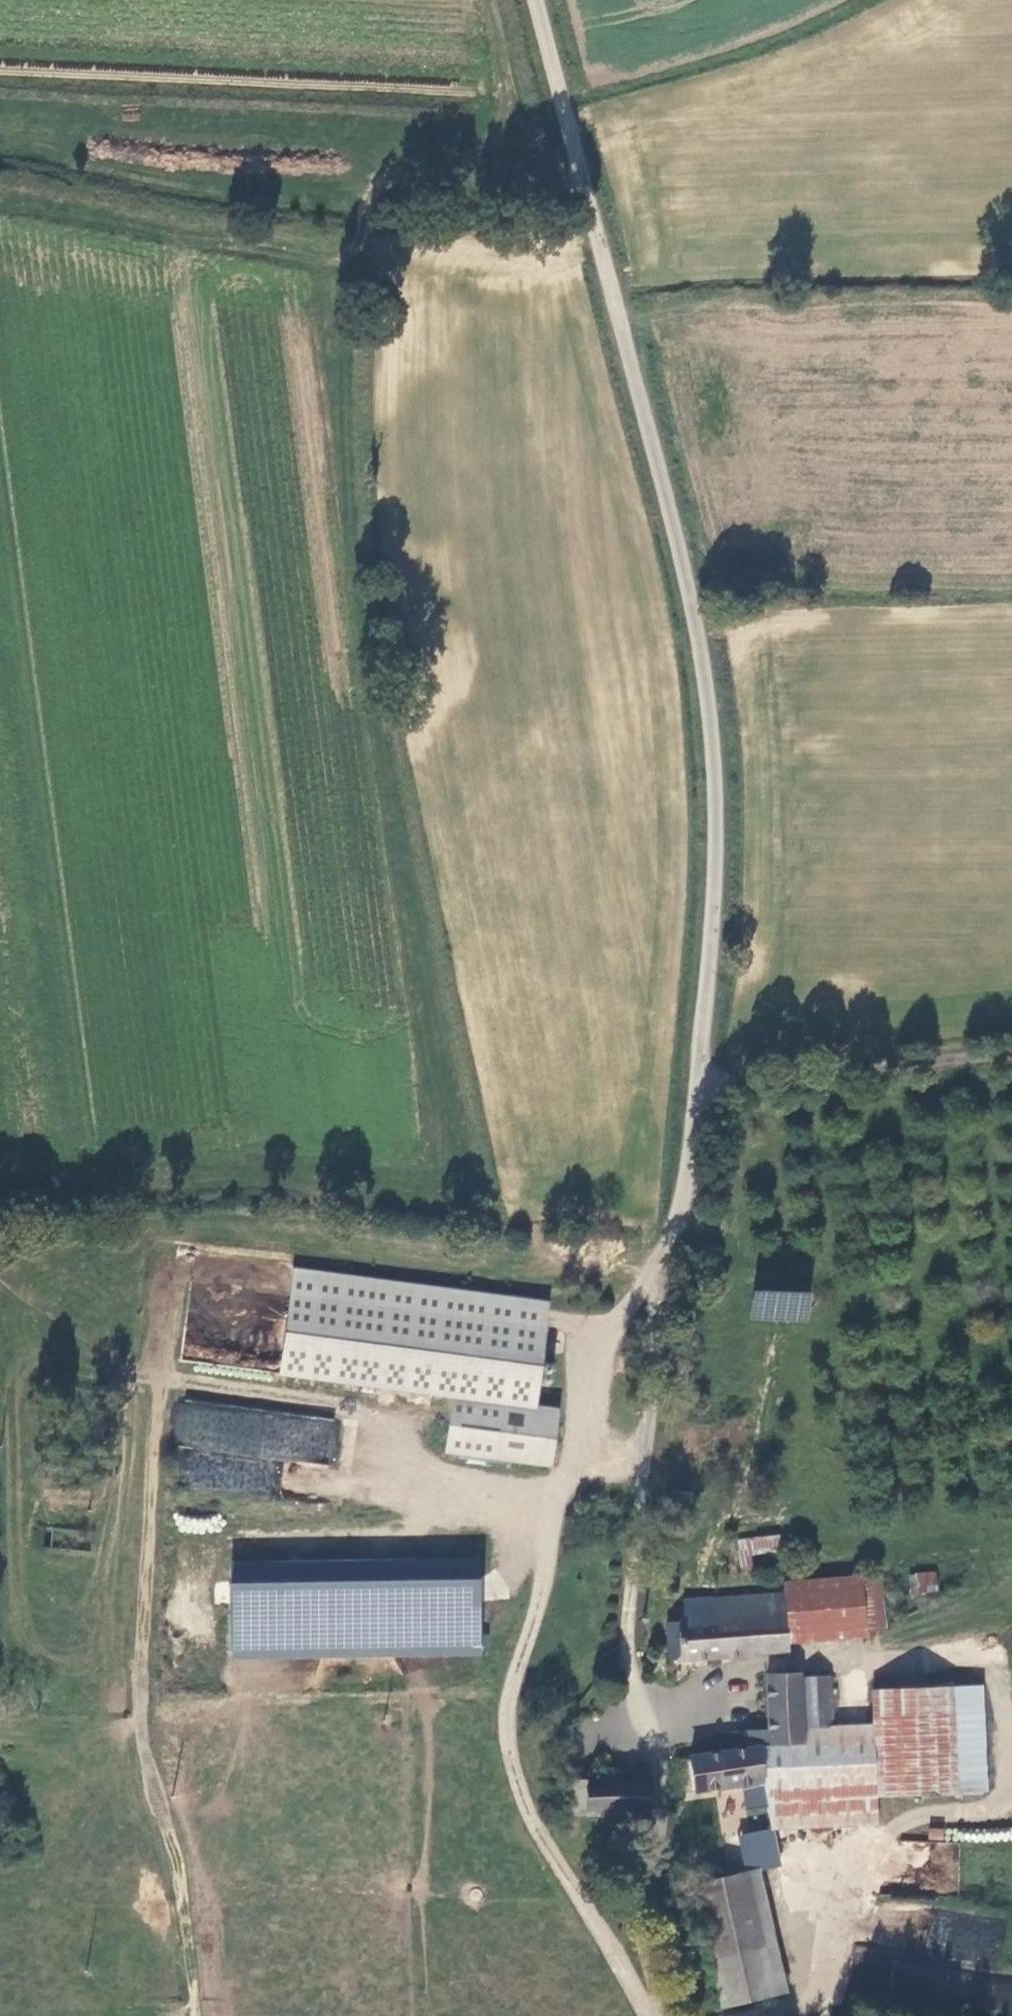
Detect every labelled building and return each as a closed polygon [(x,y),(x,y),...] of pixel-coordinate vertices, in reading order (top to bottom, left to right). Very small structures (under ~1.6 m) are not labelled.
[(543,1297),(289,1266),(285,1293),(276,1370),(449,1391),(442,1447),(549,1459),(556,1403),(531,1400),(543,1297)] [(753,1288),(750,1320),(810,1324),(812,1293),(753,1288)] [(281,1461),(336,1466),(340,1417),(178,1402),(171,1485),(278,1495),(281,1461)] [(230,1656),(482,1658),(483,1561),(230,1559),(230,1656)] [(914,1591),(933,1590),(932,1572),(913,1574),(914,1591)] [(881,1623),(877,1574),(779,1582),(779,1591),(783,1631),(881,1623)] [(783,1631),(779,1591),(680,1601),(682,1622),(665,1624),(668,1661),(784,1649),(783,1631)] [(877,1821),(876,1793),(982,1787),(975,1689),(868,1695),(871,1726),(831,1727),(827,1674),(805,1674),(803,1669),(766,1672),(768,1734),(743,1736),(744,1749),(691,1756),(696,1791),(715,1788),(725,1830),(806,1824),(877,1821)] [(597,1812),(652,1811),(652,1779),(561,1779),(562,1812),(597,1812)] [(743,1869),(780,1864),(775,1829),(738,1834),(743,1869)] [(784,1992),(755,1873),(706,1884),(735,2004),(784,1992)]
